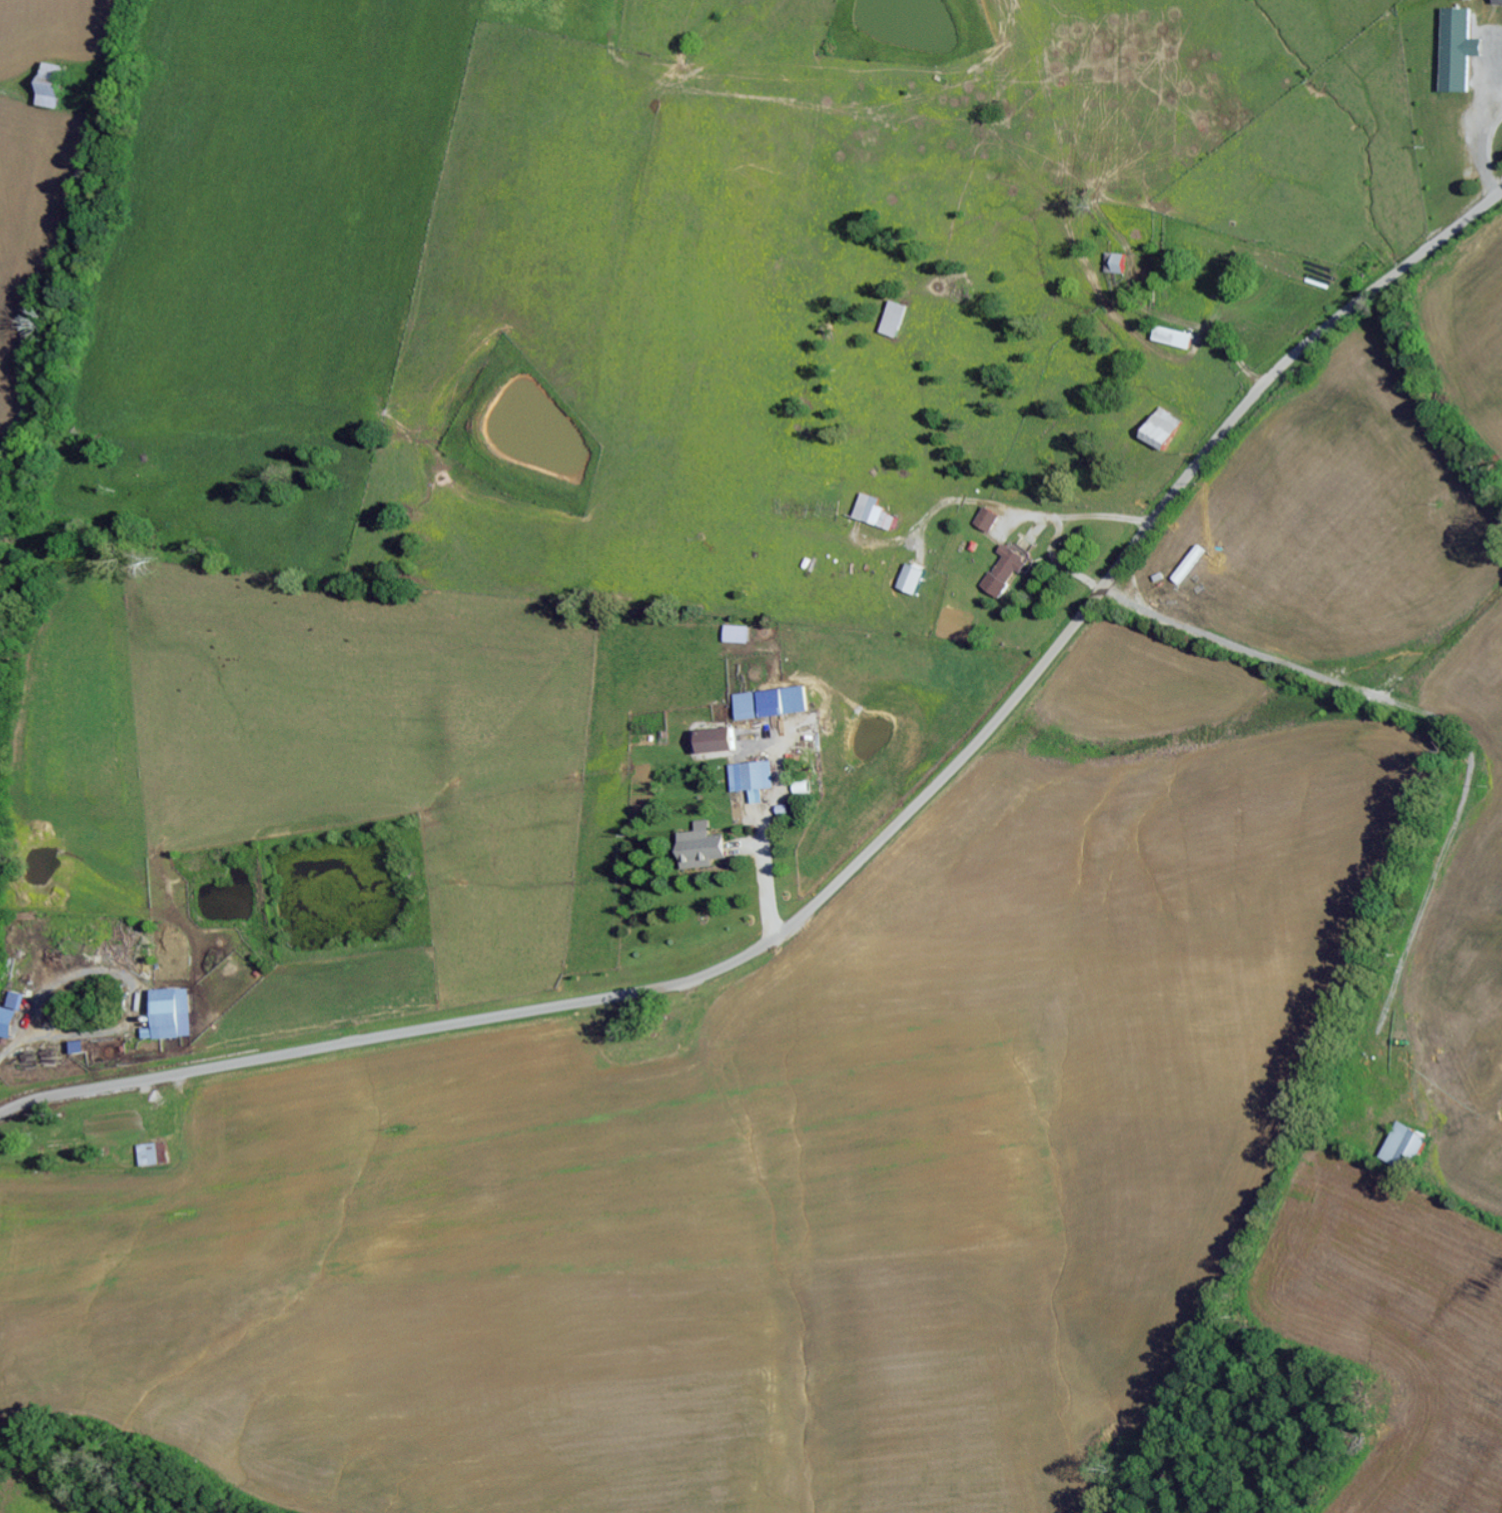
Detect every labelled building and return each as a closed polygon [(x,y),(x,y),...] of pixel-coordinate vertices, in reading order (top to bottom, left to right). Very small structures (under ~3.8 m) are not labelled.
[(1467,10),(1439,10),(1437,94),(1465,94),(1466,57),(1478,58),(1478,40),(1466,40),(1467,10)] [(63,110),(72,68),(51,63),(42,106),(63,110)] [(1125,274),(1126,255),(1106,254),(1105,273),(1125,274)] [(897,339),(907,307),(889,301),(879,333),(897,339)] [(1150,340),(1189,350),(1192,335),(1154,325),(1150,340)] [(1180,421),(1157,406),(1137,437),(1160,452),(1180,421)] [(853,519),(896,533),(901,518),(877,510),(880,500),(861,493),(853,519)] [(999,517),(984,507),(973,524),(988,534),(999,517)] [(1027,560),(1003,544),(997,553),(1002,556),(981,589),(998,599),(1016,571),(1019,573),(1027,560)] [(923,571),(904,565),(897,590),(916,595),(923,571)] [(728,644),(753,645),(754,628),(729,627),(728,644)] [(765,692),(768,718),(815,714),(812,688),(765,692)] [(740,722),(765,719),(762,694),(737,696),(740,722)] [(705,754),(741,753),(740,730),(705,731),(705,754)] [(731,766),(733,793),(753,792),(754,805),(767,804),(766,790),(778,790),(776,763),(731,766)] [(712,838),(711,821),(697,822),(698,833),(682,834),(686,871),(716,868),(716,861),(732,859),(730,836),(712,838)] [(157,991),(158,1029),(145,1029),(145,1040),(194,1038),(192,990),(157,991)] [(10,1009),(23,1012),(27,996),(13,993),(10,1009)] [(20,1012),(0,1008),(0,1037),(14,1040),(20,1012)] [(74,1056),(91,1055),(90,1042),(73,1043),(74,1056)] [(1427,1138),(1395,1123),(1379,1159),(1398,1168),(1403,1156),(1416,1162),(1427,1138)] [(139,1146),(140,1168),(168,1166),(166,1144),(139,1146)]
